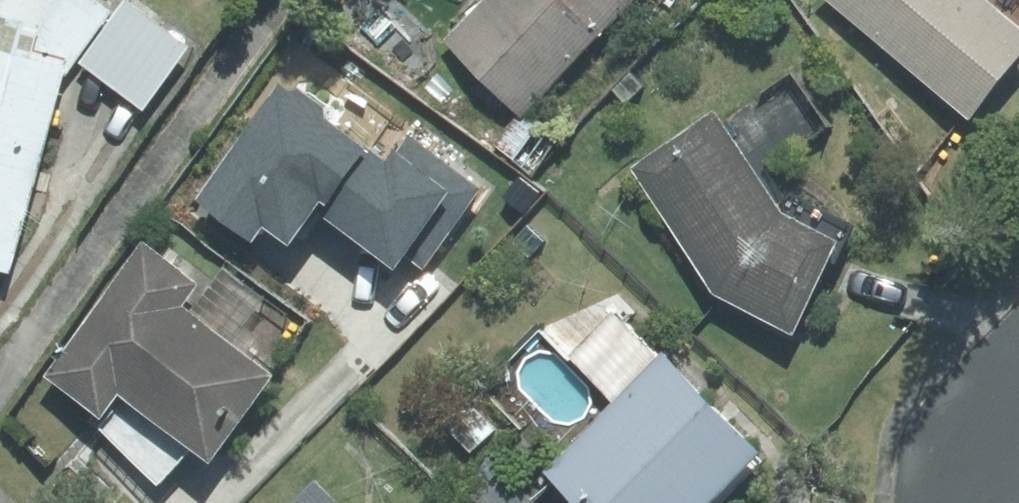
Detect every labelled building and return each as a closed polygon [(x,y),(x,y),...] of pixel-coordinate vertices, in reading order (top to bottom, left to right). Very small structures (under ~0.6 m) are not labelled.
[(0,7),(0,264),(28,272),(84,64),(125,9),(113,0),(5,0),(0,7)] [(92,63),(159,110),(206,44),(143,0),(137,0),(92,63)] [(456,36),(530,106),(535,111),(538,108),(641,0),(490,0),(456,36)] [(986,112),(1018,71),(1018,0),(849,0),(986,112)] [(638,69),(619,85),(632,100),(651,84),(638,69)] [(278,86),(196,203),(251,241),(261,226),(287,243),(318,199),(326,204),(366,147),(322,116),(326,110),(296,89),(291,96),(278,86)] [(733,101),(642,163),(727,288),(815,327),(860,228),(802,202),(733,101)] [(535,111),(530,106),(503,142),(523,155),(551,117),(538,108),(535,111)] [(366,147),(326,204),(317,217),(395,270),(403,259),(422,272),(480,188),(408,140),(398,155),(392,151),(386,160),(366,147)] [(535,222),(519,238),(535,254),(551,239),(535,222)] [(158,233),(59,371),(112,408),(118,412),(137,385),(233,454),(296,366),(200,297),(216,275),(158,233)] [(671,351),(622,306),(615,314),(578,353),(626,397),(671,351)] [(558,466),(597,502),(721,502),(780,442),(678,343),(671,351),(626,397),(558,466)] [(326,474),(298,502),(357,502),(326,474)]
